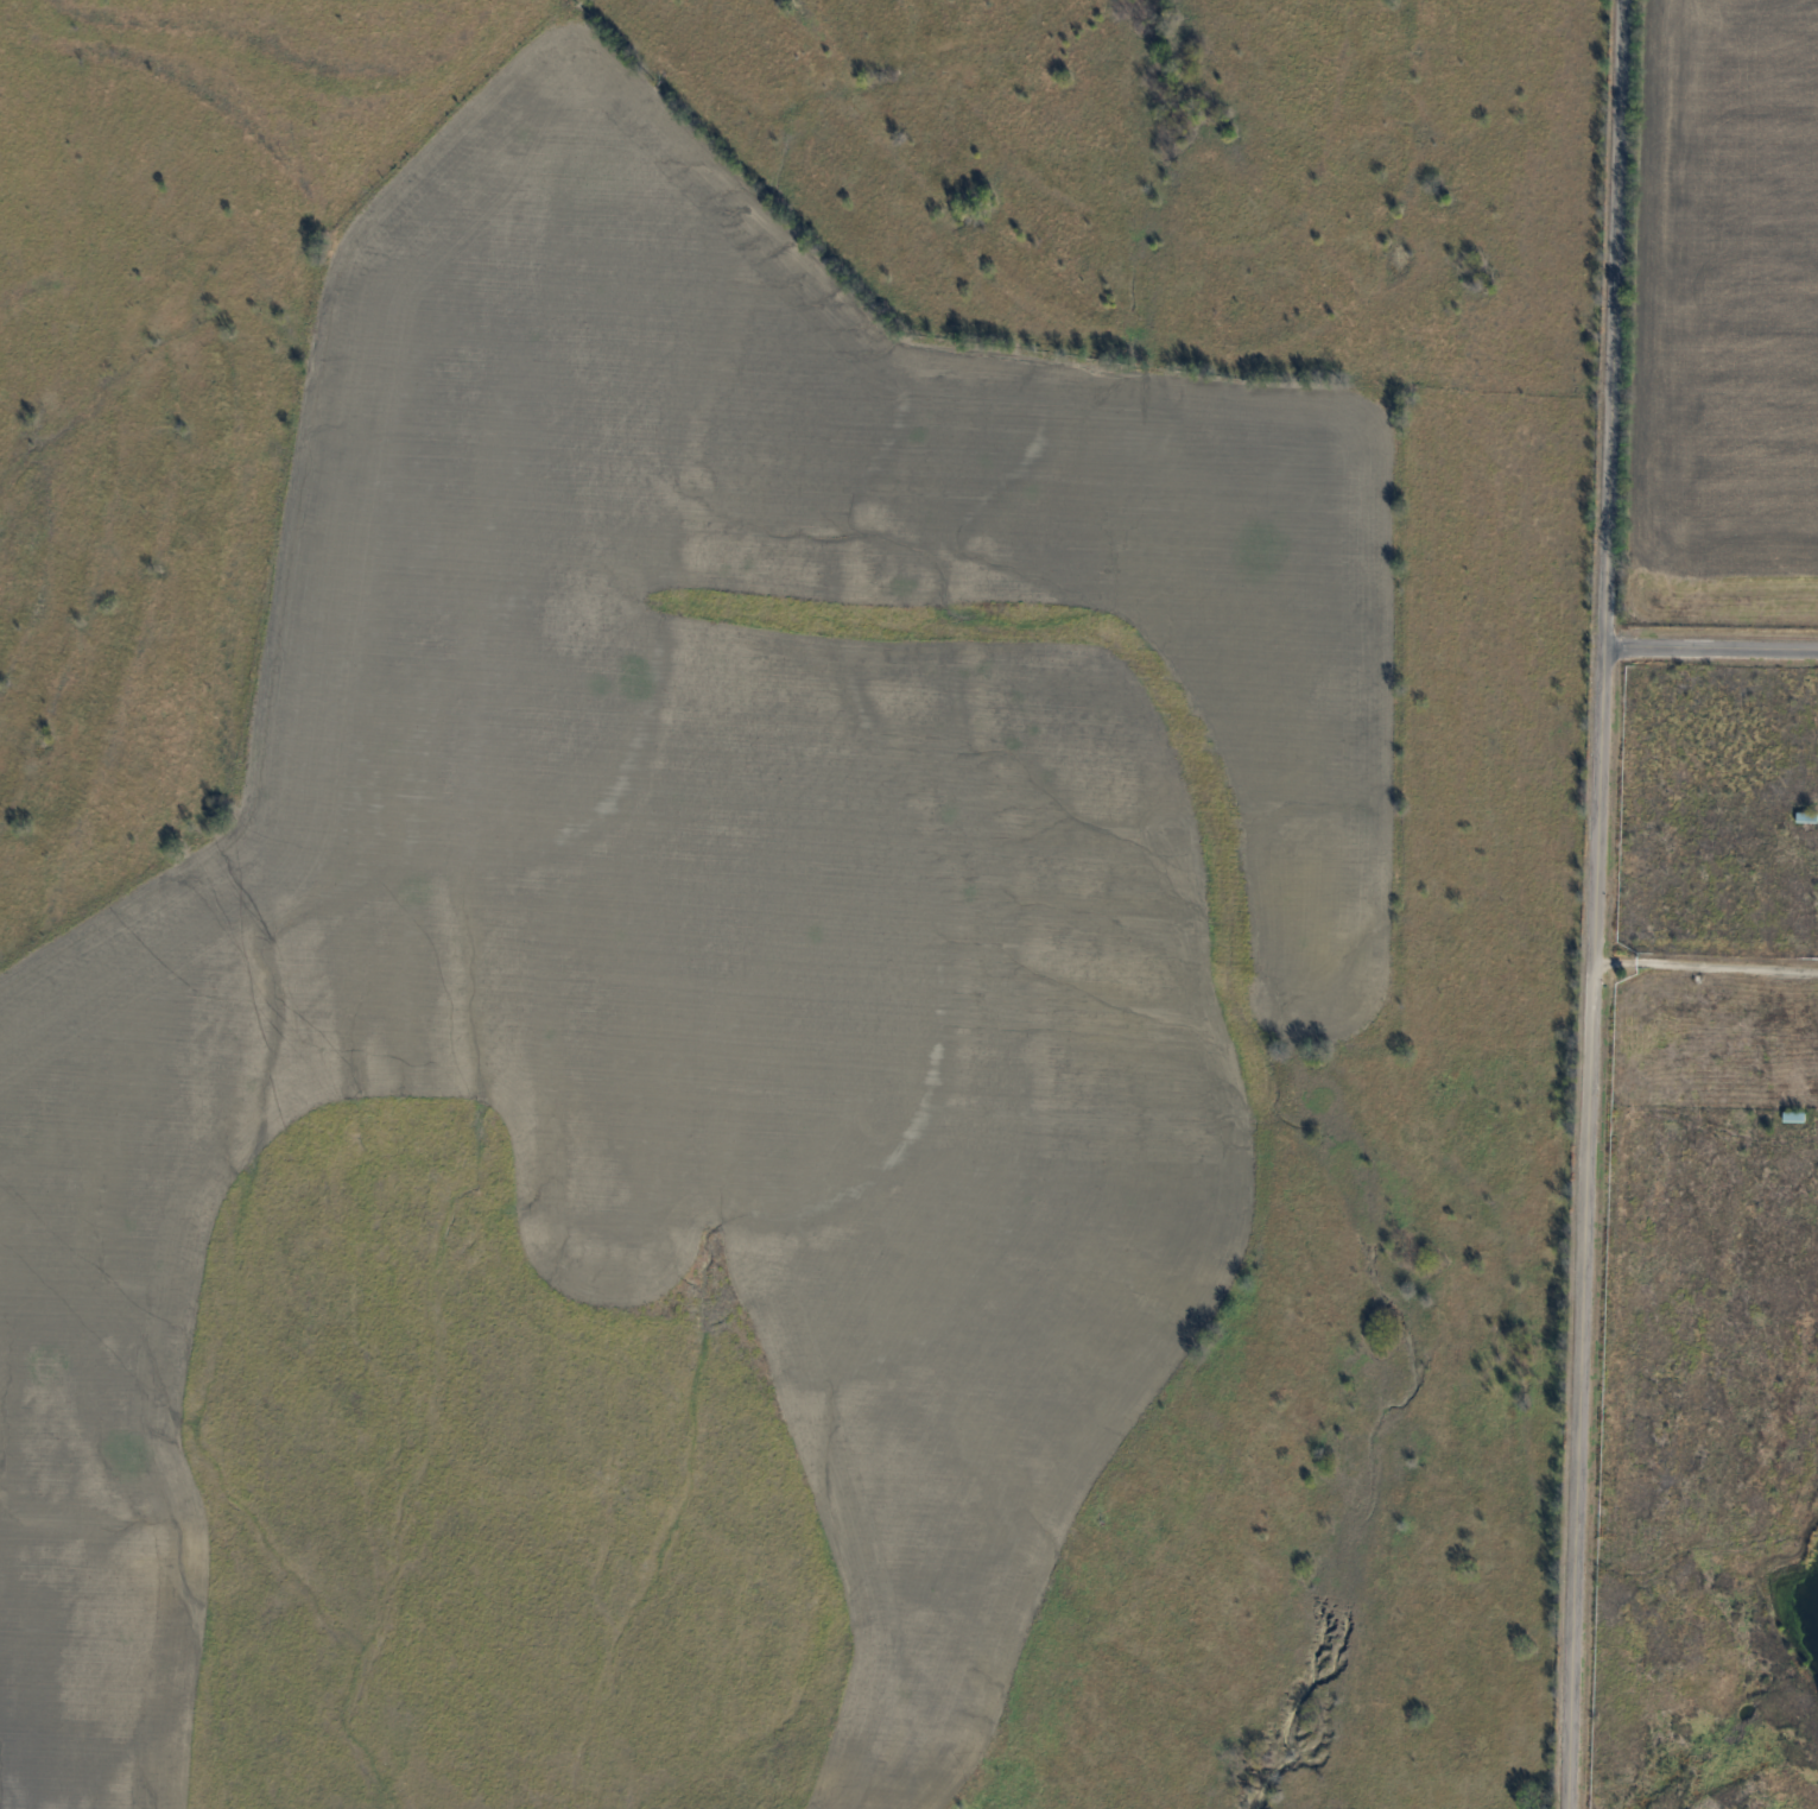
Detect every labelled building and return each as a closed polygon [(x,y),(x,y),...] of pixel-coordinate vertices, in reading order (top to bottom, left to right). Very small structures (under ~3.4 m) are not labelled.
[(1793,821),(1793,812),(1814,812),(1814,821),(1793,821)] [(1780,1120),(1780,1112),(1801,1112),(1801,1120),(1780,1120)]
